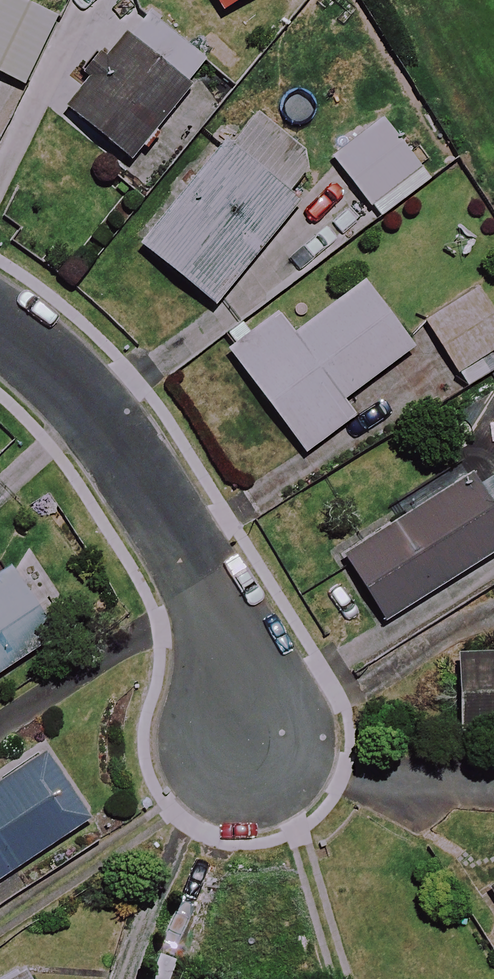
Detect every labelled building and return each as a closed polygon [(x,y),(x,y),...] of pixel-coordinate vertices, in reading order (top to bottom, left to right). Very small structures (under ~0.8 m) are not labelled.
[(20,0),(3,0),(0,5),(0,73),(24,84),(56,17),(20,0)] [(222,12),(240,0),(214,0),(222,12)] [(187,89),(122,37),(65,110),(130,161),(187,89)] [(323,171),(250,112),(141,247),(214,306),(323,171)] [(420,168),(381,119),(333,158),(372,207),(420,168)] [(413,348),(363,283),(294,336),(277,313),(226,351),(305,454),(355,416),(343,401),(413,348)] [(477,288),(425,322),(458,374),(493,351),(493,315),(477,288)] [(473,482),(343,558),(380,621),(493,554),(493,517),(473,482)] [(9,567),(0,573),(0,673),(54,639),(9,567)] [(458,658),(462,734),(493,732),(493,656),(458,658)] [(45,751),(0,782),(0,879),(90,818),(45,751)]
